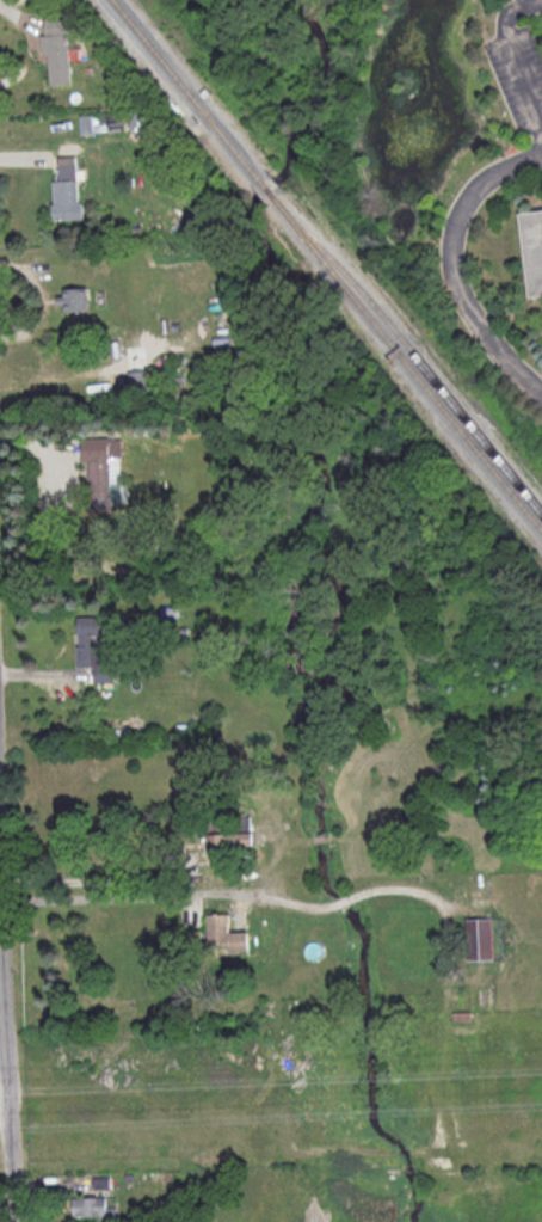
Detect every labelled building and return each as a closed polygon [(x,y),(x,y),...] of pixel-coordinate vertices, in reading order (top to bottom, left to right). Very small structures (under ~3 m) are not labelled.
[(49,84),(69,83),(66,15),(42,16),(43,52),(48,52),(49,84)] [(100,132),(99,114),(79,115),(80,133),(100,132)] [(83,218),(83,202),(78,202),(77,155),(58,156),(59,180),(52,180),(53,219),(83,218)] [(521,211),(541,209),(541,294),(531,295),(521,211)] [(87,288),(66,289),(66,295),(57,295),(57,308),(88,307),(87,288)] [(75,665),(88,666),(87,672),(95,673),(94,681),(113,682),(114,666),(97,665),(99,632),(77,631),(75,665)] [(208,822),(206,850),(250,852),(252,824),(208,822)] [(247,931),(230,931),(229,913),(207,913),(208,944),(227,944),(227,952),(248,951),(247,931)] [(466,918),(467,959),(493,958),(492,917),(466,918)] [(72,1197),(72,1215),(107,1215),(107,1196),(72,1197)]
